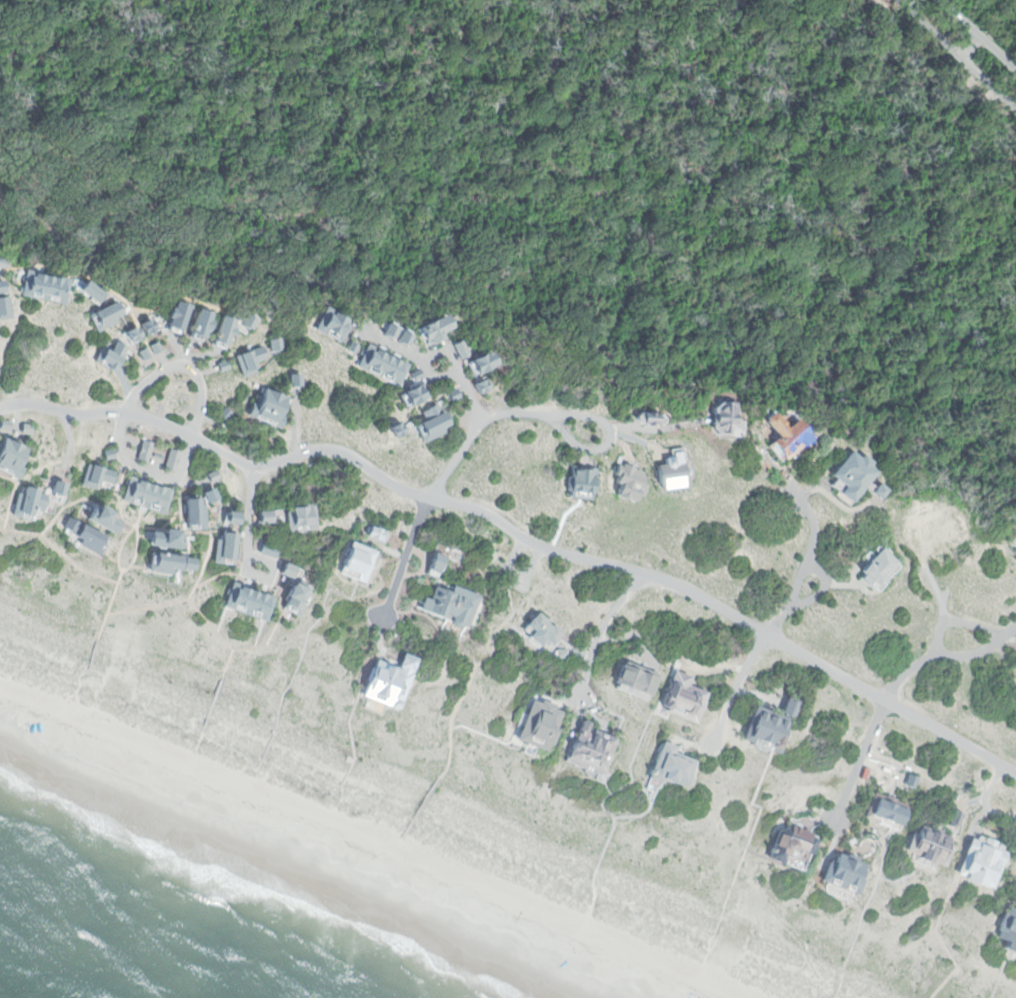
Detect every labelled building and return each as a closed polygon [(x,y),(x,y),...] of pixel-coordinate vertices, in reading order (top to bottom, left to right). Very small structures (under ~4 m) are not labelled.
[(20,273),(66,281),(62,306),(15,298),(20,273)] [(80,280),(99,296),(90,308),(71,292),(80,280)] [(11,318),(0,319),(0,298),(9,297),(11,318)] [(120,306),(124,309),(119,318),(111,322),(113,325),(93,334),(83,316),(110,302),(114,310),(120,306)] [(169,302),(186,306),(179,333),(162,328),(169,302)] [(322,307),(348,320),(335,347),(309,334),(322,307)] [(193,311),(209,316),(201,343),(184,338),(193,311)] [(242,313),(254,319),(248,332),(236,327),(242,313)] [(441,313),(448,328),(435,334),(439,342),(421,350),(411,328),(441,313)] [(218,316),(234,322),(224,350),(207,344),(218,316)] [(134,326),(147,320),(152,332),(139,337),(134,326)] [(380,324),(375,335),(388,341),(393,329),(380,324)] [(118,334),(124,346),(136,339),(129,328),(118,334)] [(396,329),(410,334),(406,345),(392,340),(396,329)] [(267,341),(280,339),(282,352),(269,354),(267,341)] [(345,339),(356,344),(350,357),(339,352),(345,339)] [(148,346),(156,341),(162,350),(154,355),(148,346)] [(449,345),(459,341),(466,356),(456,360),(449,345)] [(111,342),(124,349),(111,374),(91,365),(99,348),(106,352),(111,342)] [(406,364),(393,389),(352,368),(365,343),(406,364)] [(135,351),(145,345),(151,357),(140,362),(135,351)] [(232,355),(240,378),(256,373),(253,364),(264,360),(259,345),(232,355)] [(464,362),(471,377),(494,366),(487,351),(464,362)] [(217,362),(221,374),(232,370),(227,358),(217,362)] [(404,374),(409,383),(421,377),(416,368),(404,374)] [(285,375),(301,375),(301,387),(284,387),(285,375)] [(473,383),(479,395),(491,389),(486,377),(473,383)] [(412,387),(419,400),(402,409),(394,396),(412,387)] [(454,387),(459,397),(447,403),(442,393),(454,387)] [(261,390),(286,399),(279,416),(285,418),(279,432),(244,418),(250,403),(255,405),(261,390)] [(417,415),(440,403),(452,426),(418,444),(410,429),(422,423),(417,415)] [(708,403),(732,403),(731,422),(739,422),(739,437),(707,437),(708,403)] [(790,421),(808,440),(779,467),(762,449),(770,442),(755,425),(768,413),(782,428),(790,421)] [(8,431),(0,429),(0,420),(10,423),(8,431)] [(382,430),(388,442),(400,435),(394,424),(382,430)] [(20,426),(32,428),(31,435),(19,433),(20,426)] [(15,479),(0,472),(0,439),(1,437),(22,448),(14,464),(20,467),(15,479)] [(139,439),(150,443),(144,462),(133,458),(139,439)] [(168,447),(179,451),(171,472),(161,468),(168,447)] [(100,452),(102,460),(112,459),(111,450),(100,452)] [(846,454),(854,461),(856,456),(867,465),(864,471),(870,475),(848,503),(830,486),(836,479),(829,473),(846,454)] [(82,462),(112,472),(107,486),(94,481),(91,490),(75,485),(82,462)] [(618,463),(642,472),(638,480),(644,482),(638,496),(632,493),(629,501),(614,497),(619,484),(611,482),(618,463)] [(569,467),(597,469),(594,502),(566,499),(569,467)] [(196,479),(201,488),(195,491),(204,506),(216,499),(206,482),(215,477),(211,470),(196,479)] [(126,475),(166,490),(158,511),(118,497),(126,475)] [(49,480),(65,485),(62,495),(46,491),(49,480)] [(874,482),(885,489),(877,502),(861,492),(866,483),(871,486),(874,482)] [(17,484),(43,491),(37,513),(27,510),(24,520),(8,515),(17,484)] [(181,498),(196,497),(196,506),(201,506),(202,525),(183,526),(181,498)] [(87,504),(118,519),(111,533),(80,518),(87,504)] [(280,509),(283,532),(314,528),(311,505),(280,509)] [(222,510),(236,511),(234,523),(221,522),(222,510)] [(254,511),(255,524),(268,523),(267,510),(254,511)] [(64,515),(110,540),(99,558),(67,541),(71,533),(58,526),(64,515)] [(365,526),(381,532),(377,543),(361,537),(365,526)] [(144,529),(179,532),(177,549),(143,545),(144,529)] [(213,531),(233,534),(229,562),(209,559),(213,531)] [(259,543),(256,553),(271,558),(274,548),(259,543)] [(349,543),(375,554),(362,584),(336,573),(349,543)] [(877,546),(898,566),(874,591),(853,570),(877,546)] [(432,552),(443,556),(437,572),(425,568),(432,552)] [(146,554),(144,571),(167,573),(168,567),(190,569),(191,559),(146,554)] [(282,563),(293,568),(288,580),(277,576),(282,563)] [(229,581),(272,594),(264,620),(221,606),(229,581)] [(282,582),(308,592),(297,617),(280,610),(281,599),(276,596),(282,582)] [(432,587),(446,591),(448,584),(476,596),(464,629),(456,626),(451,629),(444,626),(442,620),(415,610),(419,598),(427,601),(432,587)] [(533,612),(559,631),(545,649),(520,629),(533,612)] [(556,650),(566,651),(565,661),(554,659),(556,650)] [(373,659),(409,674),(395,711),(358,697),(373,659)] [(672,672),(687,677),(685,685),(703,691),(691,721),(658,709),(672,672)] [(785,697),(797,702),(777,751),(740,736),(753,705),(778,715),(785,697)] [(529,698),(560,708),(545,750),(515,739),(529,698)] [(581,727),(614,740),(601,772),(564,758),(571,741),(575,743),(581,727)] [(661,740),(676,746),(673,754),(692,761),(683,786),(658,777),(656,783),(646,780),(661,740)] [(907,773),(918,777),(913,790),(902,786),(907,773)] [(871,798),(903,810),(897,826),(864,815),(871,798)] [(951,810),(962,815),(957,827),(946,823),(951,810)] [(914,822),(955,837),(944,865),(903,850),(914,822)] [(788,826),(818,837),(810,854),(802,851),(797,855),(793,858),(786,858),(781,857),(779,863),(764,858),(775,830),(785,834),(788,826)] [(970,837),(1006,850),(991,890),(955,876),(970,837)] [(834,852),(864,864),(858,879),(862,880),(855,896),(819,881),(826,863),(829,864),(834,852)] [(1012,909),(1015,905),(1015,945),(1012,953),(1000,948),(1004,940),(994,937),(1005,906),(1012,909)]
